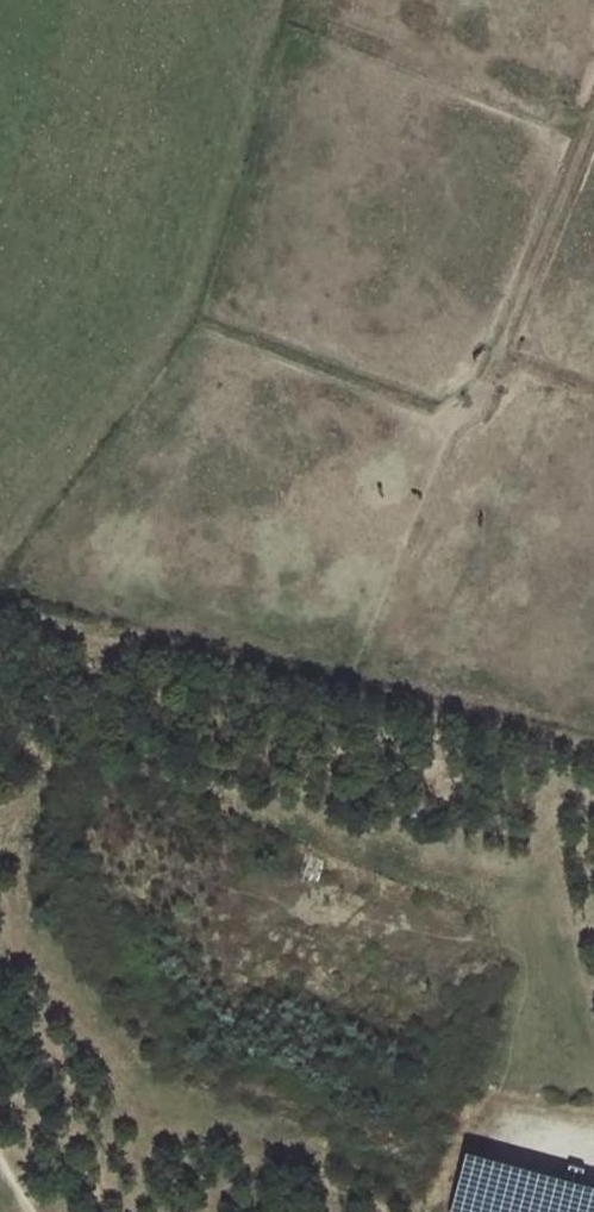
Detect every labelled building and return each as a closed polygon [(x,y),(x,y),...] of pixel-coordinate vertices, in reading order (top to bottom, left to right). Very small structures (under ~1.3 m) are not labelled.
[(466,1163),(457,1211),(593,1211),(593,1186),(466,1163)]
